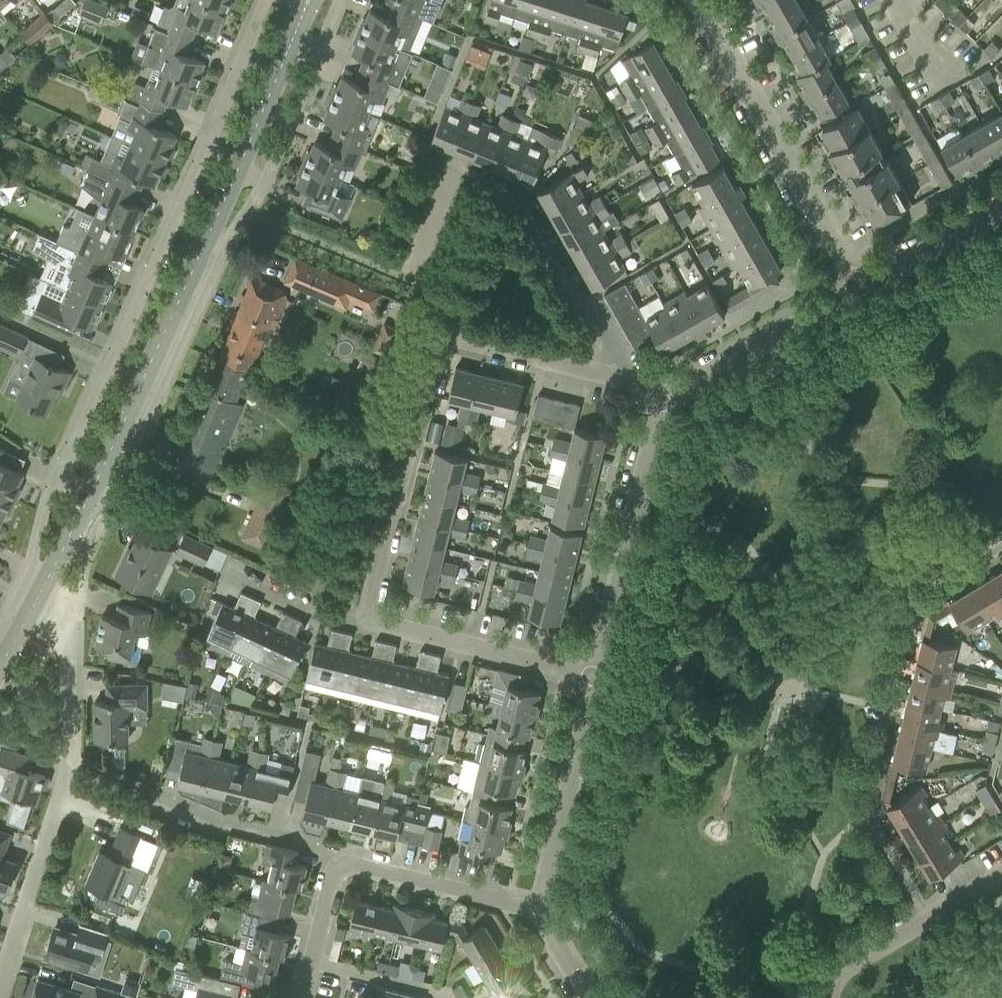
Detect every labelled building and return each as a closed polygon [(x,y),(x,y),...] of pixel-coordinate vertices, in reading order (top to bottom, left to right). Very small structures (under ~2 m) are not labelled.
[(101,20),(108,4),(99,0),(84,0),(79,12),(101,20)] [(156,24),(191,39),(192,36),(197,24),(216,32),(221,21),(223,22),(228,11),(201,0),(188,0),(185,8),(179,6),(175,9),(164,5),(156,24)] [(228,11),(232,0),(201,0),(228,11)] [(423,17),(432,21),(440,3),(433,0),(396,0),(393,5),(423,17)] [(514,16),(519,0),(491,0),(485,19),(496,23),(499,11),(514,16)] [(514,16),(529,21),(526,33),(536,36),(547,0),(519,0),(514,16)] [(565,32),(576,0),(547,0),(536,36),(546,39),(550,28),(565,32)] [(587,52),(602,6),(582,0),(576,0),(565,32),(580,37),(576,49),(587,52)] [(768,14),(793,0),(754,0),(758,6),(762,4),(768,14)] [(775,37),(807,18),(797,0),(793,0),(768,14),(774,25),(770,27),(775,37)] [(942,8),(950,0),(935,0),(934,1),(942,8)] [(363,17),(358,29),(396,45),(395,46),(408,51),(409,48),(410,48),(423,17),(393,5),(389,17),(370,9),(366,19),(363,17)] [(602,6),(587,52),(597,55),(601,44),(616,49),(623,28),(627,14),(602,6)] [(842,13),(847,22),(858,16),(852,6),(842,13)] [(52,7),(46,13),(54,22),(60,16),(52,7)] [(951,17),(958,24),(967,15),(959,8),(951,17)] [(54,22),(46,13),(44,11),(22,31),(31,42),(54,22)] [(627,14),(623,28),(633,31),(637,17),(627,14)] [(967,15),(958,24),(966,32),(975,23),(967,15)] [(858,16),(847,22),(859,42),(869,36),(858,16)] [(785,43),(791,54),(819,38),(807,18),(775,37),(780,46),(785,43)] [(477,23),(469,26),(472,34),(480,31),(477,23)] [(130,57),(153,67),(154,66),(198,84),(203,73),(200,72),(205,61),(185,53),(190,41),(191,39),(156,24),(148,45),(137,40),(130,57)] [(370,60),(366,71),(390,81),(398,61),(391,57),(395,46),(396,45),(358,29),(353,41),(356,43),(352,52),(370,60)] [(524,34),(519,49),(531,52),(535,38),(524,34)] [(792,67),(798,76),(825,60),(826,61),(830,59),(830,58),(819,38),(791,54),(797,64),(792,67)] [(983,49),(991,57),(1000,48),(992,40),(983,49)] [(471,42),(466,54),(487,63),(492,51),(471,42)] [(619,80),(624,89),(666,66),(653,42),(621,60),(629,75),(619,80)] [(864,52),(870,61),(880,55),(875,46),(864,52)] [(7,47),(0,53),(8,62),(15,56),(7,47)] [(447,51),(441,64),(452,68),(457,55),(447,51)] [(0,53),(0,69),(0,68),(8,62),(0,53)] [(558,54),(556,60),(562,62),(564,56),(558,54)] [(511,78),(524,83),(534,60),(520,55),(511,78)] [(880,55),(870,61),(875,71),(885,65),(880,55)] [(799,89),(804,98),(837,80),(826,61),(825,60),(798,76),(803,87),(799,89)] [(129,97),(128,98),(162,112),(168,98),(187,105),(191,94),(194,95),(198,84),(154,66),(153,67),(148,79),(149,80),(146,86),(134,81),(129,97)] [(640,93),(648,107),(679,89),(666,66),(624,89),(630,99),(640,93)] [(988,67),(979,73),(985,83),(994,78),(988,67)] [(335,84),(330,95),(368,111),(373,99),(381,102),(385,93),(397,98),(402,86),(390,81),(366,71),(361,83),(342,75),(338,85),(335,84)] [(985,83),(979,73),(969,78),(975,88),(985,83)] [(837,80),(804,98),(810,108),(814,105),(820,116),(838,106),(848,100),(837,80)] [(885,87),(890,96),(900,91),(895,81),(885,87)] [(136,130),(130,144),(165,159),(167,156),(171,157),(175,147),(171,145),(176,134),(156,125),(162,112),(128,98),(122,96),(101,88),(95,100),(121,112),(119,116),(131,122),(129,127),(136,130)] [(646,127),(651,136),(693,113),(679,89),(648,107),(656,121),(646,127)] [(948,90),(939,95),(945,106),(954,100),(948,90)] [(890,96),(896,106),(906,100),(900,91),(890,96)] [(620,92),(609,98),(614,107),(625,101),(620,92)] [(338,137),(362,147),(366,149),(374,128),(363,124),(368,111),(330,95),(325,107),(328,109),(324,119),(343,127),(338,137)] [(945,106),(939,95),(930,100),(936,111),(945,106)] [(431,140),(451,148),(471,100),(462,96),(457,110),(445,105),(431,140)] [(451,148),(472,157),(486,121),(475,117),(481,104),(471,100),(451,148)] [(896,106),(901,115),(911,110),(906,100),(896,106)] [(821,137),(830,153),(871,130),(858,107),(822,127),(826,134),(821,137)] [(492,165),(512,173),(527,138),(516,133),(521,120),(524,113),(515,109),(512,116),(492,165)] [(901,115),(906,125),(916,119),(911,110),(901,115)] [(981,123),(997,151),(1001,149),(1001,112),(981,123)] [(472,157),(492,165),(512,116),(503,113),(498,126),(486,121),(472,157)] [(667,139),(675,154),(706,136),(693,113),(651,136),(656,145),(667,139)] [(916,119),(906,125),(912,134),(922,128),(916,119)] [(981,123),(962,135),(980,167),(989,162),(987,157),(997,151),(981,123)] [(641,127),(630,133),(635,142),(646,136),(641,127)] [(527,138),(512,173),(533,182),(545,153),(553,156),(557,148),(558,148),(562,138),(552,134),(553,133),(544,129),(538,142),(527,138)] [(842,162),(849,174),(882,155),(879,151),(882,150),(871,130),(830,153),(837,166),(842,162)] [(915,140),(921,150),(931,145),(925,134),(915,140)] [(980,167),(962,135),(941,146),(947,156),(947,157),(957,174),(968,168),(971,172),(980,167)] [(706,136),(675,154),(682,167),(672,173),(677,183),(702,169),(719,159),(706,136)] [(308,150),(303,161),(340,177),(346,165),(354,168),(362,147),(338,137),(333,149),(315,141),(310,151),(308,150)] [(652,146),(647,138),(637,144),(641,152),(652,146)] [(129,186),(139,190),(144,180),(154,184),(159,174),(163,175),(168,165),(164,163),(165,159),(130,144),(125,156),(117,153),(112,164),(92,155),(86,168),(88,169),(88,168),(119,182),(119,181),(129,186)] [(921,150),(927,161),(937,155),(931,145),(921,150)] [(571,150),(563,154),(569,163),(576,159),(571,150)] [(850,188),(857,200),(897,177),(887,158),(884,159),(882,155),(849,174),(855,185),(850,188)] [(927,161),(932,170),(942,164),(937,155),(927,161)] [(340,177),(303,161),(298,174),(301,175),(296,185),(315,193),(310,205),(341,218),(351,196),(335,190),(340,177)] [(538,190),(549,210),(582,191),(576,180),(589,173),(584,164),(538,190)] [(932,170),(937,179),(947,173),(942,164),(932,170)] [(760,279),(767,275),(773,272),(781,268),(740,197),(745,193),(740,183),(734,186),(723,166),(706,176),(692,184),(703,204),(699,206),(734,268),(738,266),(749,285),(754,282),(760,279)] [(139,190),(129,186),(119,181),(119,182),(88,168),(88,169),(81,184),(102,201),(96,215),(133,232),(144,208),(133,203),(139,190)] [(947,173),(937,179),(942,188),(952,182),(947,173)] [(654,176),(642,183),(648,194),(660,187),(657,181),(654,176)] [(664,177),(657,181),(660,187),(662,190),(669,186),(664,177)] [(897,177),(857,200),(866,217),(871,214),(876,221),(911,201),(897,177)] [(549,210),(560,229),(606,203),(601,194),(588,201),(582,191),(549,210)] [(560,229),(571,248),(604,229),(598,218),(610,211),(606,203),(560,229)] [(674,213),(678,219),(688,213),(684,206),(674,213)] [(688,213),(678,219),(682,226),(693,220),(688,213)] [(123,255),(133,232),(96,215),(90,229),(63,225),(56,241),(65,245),(65,244),(97,259),(106,263),(112,250),(123,255)] [(571,248),(582,267),(627,241),(622,232),(610,239),(604,229),(571,248)] [(112,280),(101,275),(106,263),(97,259),(65,244),(65,245),(56,241),(39,233),(33,247),(69,271),(68,273),(73,276),(68,289),(102,303),(112,280)] [(627,241),(582,267),(593,286),(610,277),(626,267),(619,256),(632,249),(639,245),(634,237),(627,241)] [(680,251),(685,261),(693,257),(687,247),(680,251)] [(697,253),(701,259),(711,253),(707,247),(697,253)] [(711,253),(701,259),(705,266),(715,260),(711,253)] [(346,306),(356,282),(296,257),(286,281),(308,290),(312,282),(325,287),(322,296),(346,306)] [(652,266),(646,270),(652,280),(658,277),(652,266)] [(652,280),(646,270),(639,274),(645,284),(652,280)] [(779,282),(773,272),(767,275),(773,286),(779,282)] [(91,327),(102,303),(68,289),(31,273),(15,309),(72,334),(78,321),(91,327)] [(712,279),(716,286),(727,280),(723,273),(712,279)] [(218,357),(219,358),(249,370),(250,370),(263,340),(268,342),(287,297),(284,289),(268,282),(249,274),(246,283),(250,284),(245,294),(242,293),(240,297),(243,299),(218,357)] [(766,289),(773,286),(767,275),(760,279),(766,289)] [(760,279),(754,282),(760,293),(766,289),(760,279)] [(604,294),(610,305),(631,293),(625,282),(604,294)] [(754,282),(749,285),(748,286),(754,296),(760,293),(754,282)] [(651,328),(657,339),(663,350),(679,341),(676,336),(707,319),(709,323),(725,315),(707,283),(687,294),(685,290),(663,302),(666,307),(646,318),(651,328)] [(748,286),(742,289),(748,300),(754,296),(748,286)] [(742,289),(736,293),(742,303),(748,300),(742,289)] [(610,305),(617,317),(638,305),(631,293),(610,305)] [(736,293),(730,296),(736,307),(742,303),(736,293)] [(736,307),(730,296),(724,300),(730,310),(736,307)] [(617,317),(623,328),(644,316),(638,305),(617,317)] [(623,328),(630,339),(651,328),(646,318),(644,316),(623,328)] [(20,353),(28,336),(0,323),(0,344),(20,353)] [(374,348),(388,353),(398,328),(385,323),(374,348)] [(651,328),(630,339),(636,351),(657,339),(651,328)] [(366,351),(358,369),(371,374),(379,357),(366,351)] [(29,404),(47,412),(54,397),(58,398),(63,386),(70,372),(52,364),(34,356),(16,399),(29,404)] [(249,370),(219,358),(174,464),(210,479),(243,403),(236,400),(249,370)] [(458,418),(466,420),(478,372),(456,366),(448,398),(462,401),(458,418)] [(275,372),(272,380),(284,385),(287,377),(275,372)] [(478,372),(466,420),(475,422),(479,405),(493,409),(501,377),(478,372)] [(516,381),(501,377),(493,409),(507,412),(506,418),(523,422),(526,411),(517,409),(523,385),(515,383),(516,381)] [(532,417),(546,420),(552,397),(538,394),(532,417)] [(546,420),(560,424),(566,401),(552,397),(546,420)] [(566,401),(560,424),(574,427),(580,404),(566,401)] [(448,423),(443,443),(453,446),(459,447),(464,427),(448,423)] [(554,437),(552,446),(600,458),(606,435),(574,427),(571,441),(554,437)] [(567,459),(563,472),(595,480),(600,458),(552,446),(550,455),(567,459)] [(15,499),(21,487),(18,485),(24,472),(0,462),(6,450),(0,447),(0,492),(15,499)] [(435,450),(430,472),(478,484),(480,475),(463,471),(466,457),(454,454),(435,450)] [(430,472),(424,494),(455,502),(459,488),(476,492),(478,484),(430,472)] [(543,482),(541,491),(589,502),(595,480),(563,472),(560,486),(543,482)] [(241,537),(264,547),(292,488),(268,477),(250,518),(241,537)] [(589,502),(541,491),(539,499),(556,503),(552,517),(584,525),(589,502)] [(0,492),(0,523),(6,510),(9,512),(15,499),(0,492)] [(424,494),(419,517),(467,528),(469,519),(452,515),(455,502),(424,494)] [(419,517),(413,539),(444,547),(448,533),(465,537),(467,528),(419,517)] [(503,525),(500,535),(510,538),(512,532),(508,526),(503,525)] [(530,534),(528,543),(576,555),(582,533),(550,525),(547,539),(530,534)] [(115,575),(133,583),(152,592),(172,548),(156,541),(138,532),(132,546),(129,545),(124,555),(115,575)] [(176,551),(203,564),(212,546),(184,532),(176,551)] [(413,539),(408,561),(456,573),(458,564),(441,559),(444,547),(413,539)] [(542,556),(539,570),(571,577),(576,555),(528,543),(525,552),(542,556)] [(456,573),(408,561),(402,584),(434,591),(437,577),(454,581),(456,573)] [(985,580),(1001,609),(1001,569),(985,580)] [(519,579),(517,588),(565,600),(571,577),(539,570),(536,583),(519,579)] [(506,576),(504,585),(517,588),(519,579),(506,576)] [(207,579),(204,586),(212,588),(214,581),(207,579)] [(967,591),(984,619),(996,612),(999,617),(1001,616),(1001,609),(985,580),(967,591)] [(565,600),(517,588),(504,585),(492,582),(489,592),(514,598),(515,596),(532,601),(528,615),(559,622),(565,600)] [(203,644),(224,654),(251,596),(241,591),(236,604),(232,607),(222,602),(214,620),(204,642),(203,644)] [(984,619),(967,591),(949,601),(966,630),(984,619)] [(224,654),(245,663),(264,621),(255,617),(255,613),(261,600),(251,596),(224,654)] [(943,601),(926,612),(934,618),(948,609),(943,601)] [(109,648),(108,656),(129,661),(137,622),(147,624),(150,610),(138,608),(118,604),(115,617),(102,614),(96,645),(109,648)] [(245,663),(265,673),(292,615),(283,611),(277,623),(273,626),(264,621),(245,663)] [(934,618),(926,612),(921,632),(930,634),(934,618)] [(292,615),(265,673),(287,683),(291,672),(298,659),(306,641),(296,636),(296,632),(302,620),(292,615)] [(187,625),(184,636),(194,638),(197,627),(187,625)] [(305,685),(327,690),(341,631),(331,628),(328,641),(325,645),(315,642),(310,662),(304,685),(305,685)] [(327,690),(349,696),(360,653),(350,651),(349,646),(352,633),(341,631),(327,690)] [(922,637),(917,658),(950,666),(955,645),(942,642),(922,637)] [(349,696),(371,701),(386,642),(376,639),(373,652),(370,656),(360,653),(349,696)] [(371,701),(394,707),(404,664),(394,662),(393,657),(396,644),(386,642),(371,701)] [(394,707),(416,712),(431,653),(420,650),(417,663),(414,666),(404,664),(394,707)] [(431,653),(416,712),(438,718),(444,694),(449,675),(439,672),(437,668),(440,655),(431,653)] [(917,658),(912,679),(951,688),(953,680),(951,679),(954,668),(950,667),(950,666),(917,658)] [(994,676),(1001,680),(1001,677),(1001,669),(999,667),(994,676)] [(488,703),(501,707),(502,706),(534,714),(540,692),(526,688),(529,677),(503,670),(497,669),(489,702),(488,703)] [(912,679),(907,699),(940,708),(948,709),(948,707),(953,708),(955,699),(949,698),(951,689),(951,688),(912,679)] [(447,706),(460,709),(466,684),(454,680),(447,706)] [(162,697),(184,701),(186,686),(163,681),(162,697)] [(189,682),(185,695),(194,697),(198,684),(189,682)] [(107,684),(107,700),(95,700),(95,739),(128,739),(128,718),(132,717),(132,708),(147,708),(146,683),(107,684)] [(210,685),(203,699),(215,702),(220,690),(210,685)] [(235,685),(229,698),(241,701),(244,696),(241,687),(235,685)] [(280,699),(278,710),(289,713),(292,701),(280,699)] [(907,699),(902,720),(941,730),(943,720),(938,718),(940,708),(907,699)] [(501,707),(497,726),(496,728),(515,733),(529,736),(534,714),(502,706),(501,707)] [(902,720),(897,741),(930,749),(933,736),(939,737),(941,730),(902,720)] [(369,724),(367,731),(385,736),(387,728),(369,724)] [(493,742),(488,763),(520,771),(526,749),(512,746),(515,733),(496,728),(497,726),(490,725),(486,740),(493,742)] [(986,729),(984,739),(995,741),(998,731),(986,729)] [(347,735),(344,746),(355,748),(358,737),(347,735)] [(177,782),(201,788),(213,738),(205,736),(202,744),(175,737),(173,748),(185,751),(182,763),(177,782)] [(201,788),(224,793),(232,761),(218,757),(222,740),(213,738),(201,788)] [(995,741),(984,739),(981,748),(993,751),(995,741)] [(422,741),(419,752),(429,755),(431,749),(432,744),(422,741)] [(930,749),(897,741),(892,762),(925,770),(930,749)] [(0,761),(0,774),(6,776),(1,791),(3,791),(1,795),(13,799),(14,799),(7,821),(23,826),(32,801),(36,802),(45,775),(28,769),(32,756),(9,749),(0,746),(0,747),(0,760),(0,761)] [(224,793),(248,799),(260,749),(251,747),(247,764),(232,761),(224,793)] [(260,749),(248,799),(272,805),(274,795),(286,798),(294,764),(282,761),(279,772),(265,769),(269,752),(260,749)] [(380,749),(378,757),(384,759),(390,761),(392,752),(380,749)] [(429,755),(428,760),(436,762),(439,751),(431,749),(429,755)] [(305,750),(297,782),(298,783),(298,782),(310,784),(303,813),(326,818),(339,769),(342,757),(333,755),(326,784),(311,780),(311,777),(315,777),(321,754),(305,750)] [(488,763),(463,757),(456,786),(474,790),(472,798),(479,800),(479,798),(498,803),(501,790),(515,793),(520,771),(488,763)] [(888,766),(884,784),(894,783),(897,768),(888,766)] [(326,818),(350,824),(361,777),(347,774),(347,771),(339,769),(326,818)] [(350,824),(373,830),(385,780),(376,778),(362,775),(361,775),(361,777),(350,824)] [(411,827),(418,801),(419,798),(409,795),(409,793),(392,790),(394,782),(385,780),(373,830),(397,836),(400,824),(411,827)] [(894,783),(884,784),(880,800),(890,799),(894,783)] [(975,789),(980,798),(991,791),(985,783),(975,789)] [(887,806),(898,824),(927,806),(921,796),(926,793),(921,785),(887,806)] [(991,791),(980,798),(986,806),(996,800),(991,791)] [(498,803),(479,798),(479,800),(472,798),(470,806),(465,805),(462,818),(506,829),(512,806),(498,803)] [(424,830),(425,826),(430,804),(418,801),(411,827),(424,830)] [(898,824),(908,842),(943,821),(938,813),(933,816),(927,806),(898,824)] [(506,829),(462,818),(458,836),(462,838),(459,853),(484,859),(487,847),(501,851),(506,829)] [(908,842),(919,859),(948,842),(942,831),(947,828),(943,821),(908,842)] [(100,849),(86,882),(117,895),(135,853),(142,835),(120,825),(109,853),(100,849)] [(425,826),(424,830),(421,843),(433,846),(437,829),(425,826)] [(7,888),(16,861),(1,856),(9,833),(0,830),(0,886),(7,888)] [(948,842),(919,859),(930,877),(964,856),(959,847),(954,851),(948,842)] [(272,863),(268,879),(268,880),(296,887),(296,888),(301,889),(306,865),(292,861),(295,850),(266,843),(261,861),(272,863)] [(221,852),(217,867),(228,870),(231,855),(221,852)] [(252,893),(247,911),(256,913),(258,902),(290,910),(296,888),(296,887),(268,880),(268,879),(263,878),(259,895),(252,893)] [(372,932),(379,905),(356,899),(349,928),(373,935),(374,932),(372,932)] [(395,937),(403,905),(394,903),(393,908),(380,905),(379,905),(372,932),(374,932),(380,934),(395,937)] [(418,943),(426,911),(403,905),(395,937),(418,943)] [(246,947),(246,948),(279,956),(284,957),(290,933),(258,926),(260,915),(256,913),(247,911),(246,911),(241,931),(254,934),(251,948),(246,947)] [(453,934),(462,923),(448,919),(448,921),(433,918),(435,913),(426,911),(418,943),(441,949),(445,932),(453,934)] [(45,955),(64,961),(87,968),(95,943),(103,946),(106,933),(99,929),(80,923),(77,934),(54,927),(45,955)] [(473,959),(497,945),(485,924),(469,934),(462,923),(453,934),(458,941),(461,939),(473,959)] [(334,937),(342,939),(345,927),(337,925),(334,937)] [(225,959),(219,977),(237,982),(239,982),(242,971),(274,979),(279,956),(246,948),(236,945),(232,961),(225,959)] [(485,979),(514,962),(509,955),(505,957),(497,945),(473,959),(485,979)] [(377,969),(387,971),(389,963),(379,960),(377,969)] [(526,982),(514,962),(485,979),(497,997),(500,997),(526,982)] [(389,963),(387,971),(397,974),(399,965),(389,963)] [(237,995),(218,991),(219,987),(235,991),(237,982),(219,977),(176,967),(172,982),(185,985),(182,997),(237,997),(237,995)] [(413,968),(410,977),(423,980),(425,971),(413,968)] [(32,997),(125,997),(126,994),(95,984),(92,995),(57,984),(38,978),(32,997)] [(125,978),(121,992),(136,997),(140,982),(125,978)] [(526,993),(531,990),(526,982),(500,997),(530,997),(526,993)] [(452,987),(458,996),(465,992),(460,983),(452,987)] [(360,997),(424,997),(378,986),(375,997),(361,994),(360,997)]
